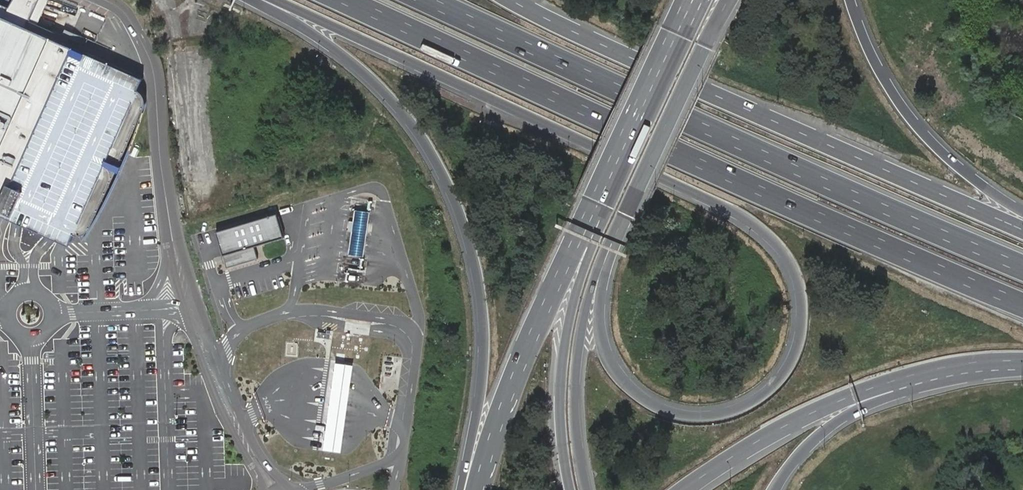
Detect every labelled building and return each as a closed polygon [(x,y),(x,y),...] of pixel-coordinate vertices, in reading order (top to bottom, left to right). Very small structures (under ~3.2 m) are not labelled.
[(9,182),(13,184),(65,65),(74,46),(52,37),(35,30),(28,26),(40,0),(14,0),(10,10),(0,5),(0,203),(9,182)] [(10,10),(14,0),(0,0),(0,5),(10,10)] [(28,26),(35,30),(48,0),(40,0),(28,26)] [(86,52),(74,46),(65,65),(78,70),(86,52)] [(117,170),(105,165),(108,158),(120,163),(145,106),(146,103),(146,100),(146,97),(145,94),(141,91),(139,89),(144,77),(86,52),(78,70),(65,65),(13,184),(25,189),(22,195),(13,191),(5,210),(1,208),(0,212),(0,213),(5,215),(18,221),(51,236),(70,244),(75,233),(79,233),(83,233),(85,232),(88,230),(90,229),(92,227),(117,170)] [(120,163),(108,158),(105,165),(117,170),(120,171),(123,165),(120,163)] [(9,182),(0,203),(0,208),(1,208),(5,210),(13,191),(22,195),(25,189),(13,184),(9,182)] [(377,202),(352,199),(340,280),(364,283),(377,202)] [(282,214),(219,233),(227,260),(229,267),(261,257),(258,246),(289,237),(282,214)] [(359,364),(332,360),(319,450),(346,454),(359,364)]
